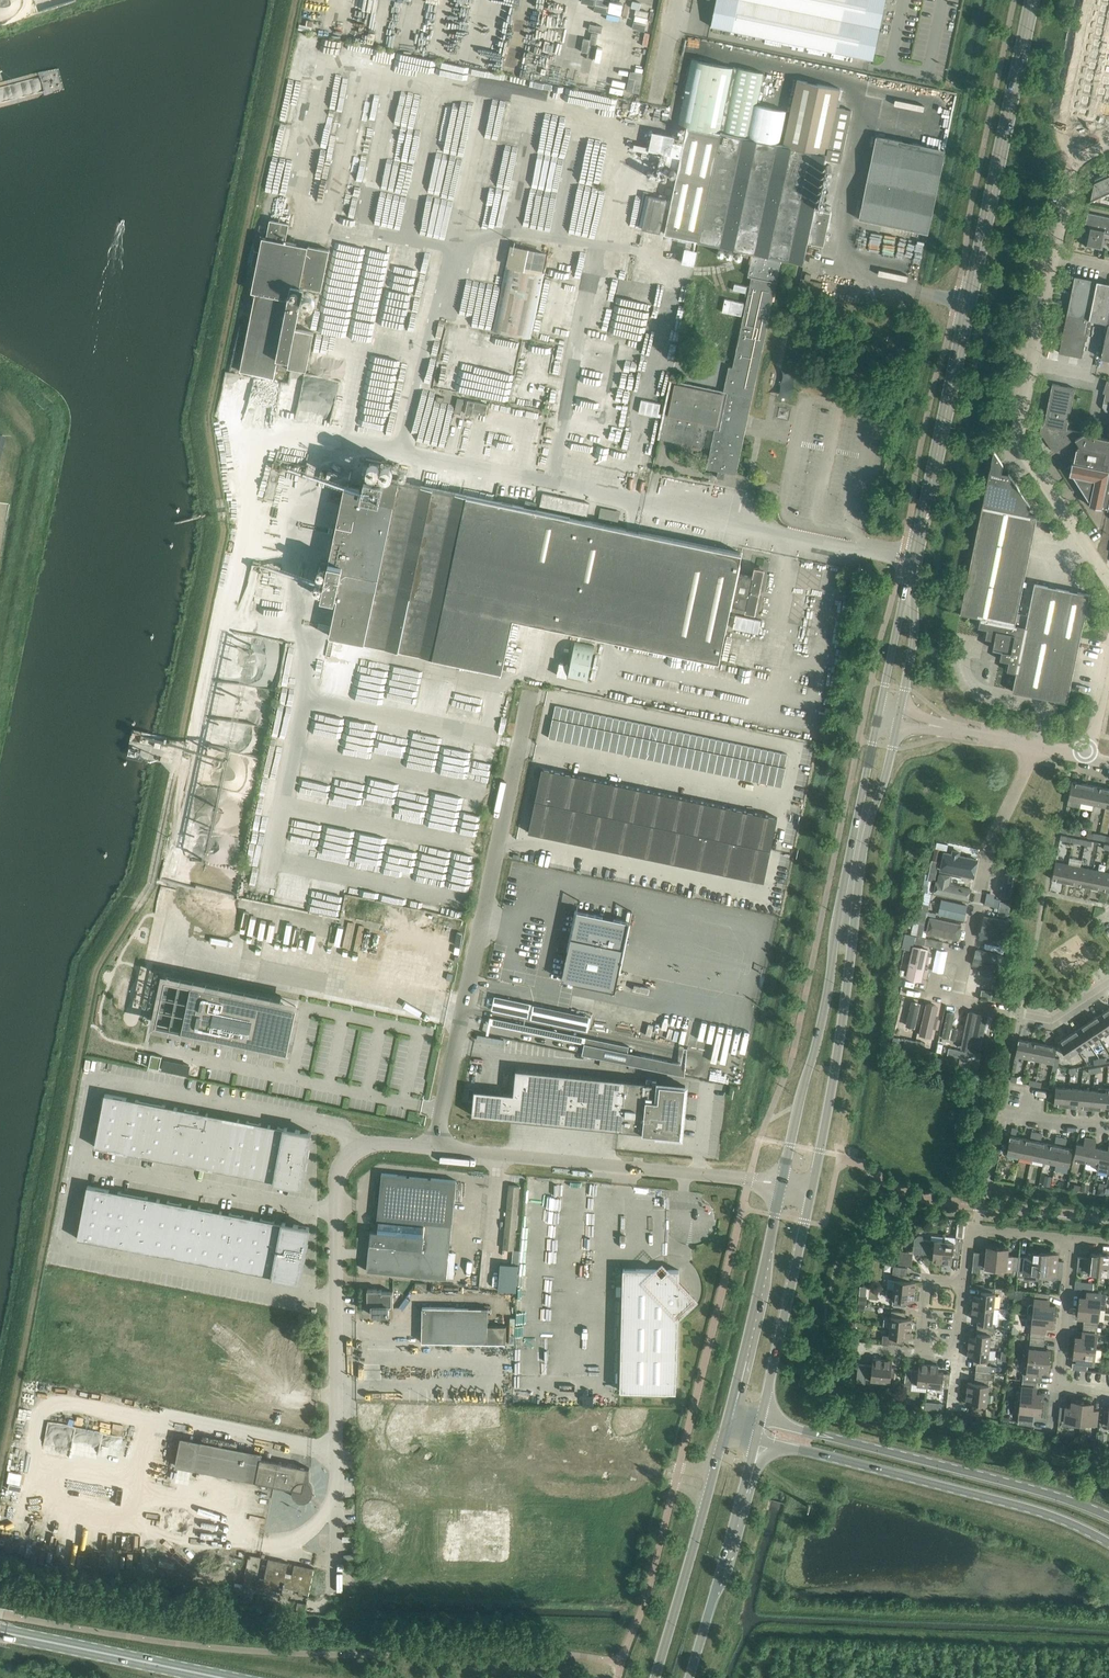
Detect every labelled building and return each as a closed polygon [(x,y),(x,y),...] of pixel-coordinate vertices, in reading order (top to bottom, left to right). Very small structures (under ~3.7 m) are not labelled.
[(711,26),(870,59),(882,0),(716,0),(711,26)] [(1072,116),(1103,123),(1104,124),(1106,114),(1108,114),(1108,0),(1096,0),(1091,23),(1072,116)] [(797,80),(783,144),(827,153),(826,158),(841,162),(852,110),(837,107),(841,89),(797,80)] [(815,207),(826,158),(827,153),(783,144),(687,124),(684,138),(664,234),(698,240),(698,241),(756,253),(781,259),(804,263),(808,241),(815,207)] [(928,233),(945,152),(876,137),(859,219),(928,233)] [(1095,178),(1090,202),(1108,193),(1108,172),(1095,178)] [(643,228),(660,232),(667,199),(650,195),(643,228)] [(831,211),(820,208),(815,207),(808,241),(824,244),(831,211)] [(1102,249),(1106,233),(1108,234),(1108,217),(1088,212),(1084,230),(1087,230),(1084,245),(1102,249)] [(270,219),(267,237),(286,241),(290,223),(270,219)] [(286,241),(267,237),(263,236),(260,250),(255,249),(252,265),(257,265),(252,291),(256,292),(240,371),(274,377),(276,369),(286,371),(287,367),(295,328),(296,328),(304,286),(321,290),(329,249),(286,241)] [(776,281),(781,259),(756,253),(751,276),(752,276),(776,281)] [(778,281),(776,281),(752,276),(742,324),(764,329),(770,300),(772,301),(776,282),(777,282),(778,281)] [(1089,319),(1097,280),(1075,276),(1067,314),(1089,319)] [(1097,280),(1089,319),(1106,323),(1108,310),(1108,283),(1097,280)] [(1082,357),(1089,319),(1067,314),(1059,352),(1082,357)] [(669,380),(657,438),(663,439),(702,447),(706,428),(714,430),(706,468),(718,470),(716,477),(724,478),(725,472),(734,474),(742,434),(744,435),(746,426),(744,425),(760,348),(762,349),(766,330),(764,329),(742,324),(734,362),(732,368),(728,367),(723,391),(669,380)] [(314,332),(296,328),(295,328),(287,367),(306,370),(314,332)] [(1052,383),(1042,432),(1055,452),(1071,441),(1083,433),(1084,432),(1067,429),(1075,388),(1052,383)] [(482,399),(481,403),(468,400),(465,412),(471,414),(472,412),(485,415),(488,404),(486,404),(487,400),(482,399)] [(1108,503),(1108,438),(1083,433),(1071,441),(1077,442),(1078,445),(1075,462),(1072,462),(1071,465),(1067,467),(1070,471),(1069,474),(1073,475),(1090,501),(1089,504),(1092,505),(1095,509),(1099,506),(1108,508),(1108,503)] [(994,451),(983,505),(1028,515),(1029,514),(1030,506),(1009,473),(1001,472),(1002,471),(1003,464),(994,451)] [(433,657),(466,495),(467,494),(378,475),(362,472),(359,488),(345,485),(322,595),(337,599),(329,636),(432,657),(433,657)] [(731,605),(737,573),(742,553),(466,495),(433,657),(502,671),(513,617),(719,661),(731,605)] [(983,505),(960,613),(980,617),(978,626),(987,628),(987,630),(985,637),(995,639),(993,649),(1001,651),(1000,659),(1009,661),(1007,670),(1016,672),(1012,691),(1061,701),(1067,702),(1069,691),(1080,637),(1089,594),(1078,591),(1035,583),(1028,616),(1017,614),(1037,518),(1037,516),(1029,514),(1028,515),(983,505)] [(754,567),(753,576),(737,573),(731,605),(746,608),(745,611),(755,613),(764,569),(754,567)] [(555,705),(549,737),(782,786),(788,754),(555,705)] [(542,767),(529,832),(764,881),(778,817),(542,767)] [(1080,806),(1081,800),(1085,783),(1072,780),(1068,798),(1067,804),(1080,806)] [(1093,803),(1097,786),(1085,783),(1081,800),(1093,803)] [(1108,788),(1097,786),(1093,803),(1106,805),(1108,788)] [(943,852),(939,870),(974,877),(976,868),(978,859),(959,856),(960,852),(952,850),(951,853),(943,852)] [(938,861),(932,860),(930,869),(936,871),(938,861)] [(1065,881),(1068,864),(1055,861),(1052,878),(1065,881)] [(1077,883),(1080,866),(1068,864),(1065,881),(1077,883)] [(1089,886),(1093,869),(1080,866),(1077,883),(1089,886)] [(936,871),(930,869),(929,874),(928,879),(934,881),(936,871)] [(1101,888),(1105,871),(1093,869),(1089,886),(1101,888)] [(936,881),(933,892),(969,900),(971,889),(950,884),(952,876),(939,873),(937,881),(936,881)] [(1010,880),(1004,879),(1001,895),(1007,896),(1010,880)] [(967,906),(942,900),(939,914),(964,920),(967,906)] [(1000,901),(999,907),(1009,910),(1011,903),(1000,901)] [(929,904),(923,903),(920,913),(927,914),(929,904)] [(999,907),(998,914),(1008,916),(1009,910),(999,907)] [(630,922),(576,910),(561,979),(615,990),(630,922)] [(927,914),(920,913),(918,923),(925,924),(927,914)] [(984,916),(981,931),(987,932),(986,939),(1003,943),(1008,921),(984,916)] [(961,924),(931,917),(928,933),(958,939),(961,924)] [(905,945),(912,947),(913,945),(914,945),(914,942),(916,936),(911,934),(907,934),(905,945)] [(916,936),(914,942),(925,944),(926,938),(922,937),(916,936)] [(922,980),(927,960),(931,961),(932,955),(927,954),(929,949),(914,945),(913,945),(912,947),(906,977),(922,980)] [(976,949),(974,958),(981,959),(980,966),(1000,970),(1003,955),(976,949)] [(298,1004),(165,976),(156,1023),(288,1051),(298,1004)] [(992,991),(982,989),(981,996),(991,998),(992,991)] [(904,1023),(909,1024),(907,1030),(915,1032),(919,1017),(913,1016),(916,1002),(909,1000),(904,1023)] [(928,1004),(924,1020),(927,1020),(924,1031),(937,1034),(943,1007),(928,1004)] [(1100,1014),(1108,1028),(1108,1008),(1100,1014)] [(980,1049),(987,1016),(968,1012),(961,1045),(980,1049)] [(1100,1014),(1089,1021),(1099,1036),(1108,1029),(1108,1028),(1100,1014)] [(959,1038),(963,1018),(956,1016),(956,1017),(948,1016),(943,1041),(958,1045),(959,1038)] [(1099,1036),(1089,1021),(1079,1028),(1089,1042),(1099,1036)] [(1089,1042),(1079,1028),(1069,1035),(1078,1049),(1089,1042)] [(1078,1049),(1069,1035),(1058,1042),(1064,1051),(1068,1056),(1078,1049)] [(629,1046),(586,1036),(582,1054),(679,1074),(681,1063),(628,1052),(629,1046)] [(1028,1058),(1032,1041),(1019,1038),(1015,1056),(1028,1058)] [(925,1042),(916,1040),(914,1047),(924,1049),(925,1042)] [(1040,1061),(1044,1043),(1032,1041),(1028,1058),(1040,1061)] [(1057,1046),(1044,1043),(1040,1061),(1053,1063),(1054,1057),(1057,1046)] [(969,1051),(959,1049),(957,1056),(960,1057),(967,1058),(969,1051)] [(162,1056),(151,1053),(149,1066),(159,1069),(162,1056)] [(979,1061),(967,1058),(960,1057),(958,1063),(978,1067),(979,1061)] [(570,1124),(680,1135),(681,1126),(680,1126),(681,1119),(682,1119),(685,1085),(516,1068),(513,1093),(504,1092),(501,1117),(570,1124)] [(1067,1105),(1069,1088),(1056,1086),(1054,1104),(1067,1105)] [(1106,1091),(1106,1088),(1099,1087),(1098,1090),(1093,1090),(1092,1107),(1105,1109),(1105,1105),(1106,1091)] [(1079,1106),(1081,1089),(1069,1088),(1067,1105),(1079,1106)] [(1092,1107),(1093,1090),(1081,1089),(1079,1106),(1092,1107)] [(274,1181),(301,1186),(312,1132),(285,1127),(284,1127),(105,1093),(95,1146),(274,1180),(274,1181)] [(1019,1155),(1023,1138),(1010,1135),(1007,1152),(1019,1155)] [(1086,1161),(1091,1138),(1085,1137),(1083,1145),(1077,1143),(1073,1158),(1086,1161)] [(1032,1157),(1035,1140),(1023,1138),(1019,1155),(1032,1157)] [(1098,1164),(1101,1148),(1095,1147),(1096,1139),(1091,1138),(1086,1161),(1098,1164)] [(1044,1160),(1047,1143),(1035,1140),(1032,1157),(1044,1160)] [(1056,1162),(1060,1145),(1047,1143),(1044,1160),(1056,1162)] [(1108,1150),(1101,1148),(1098,1164),(1097,1169),(1108,1171),(1108,1143),(1108,1150)] [(1073,1148),(1060,1145),(1056,1162),(1069,1165),(1073,1148)] [(371,1230),(367,1270),(447,1278),(447,1277),(453,1278),(456,1252),(449,1251),(456,1180),(382,1172),(377,1220),(381,1220),(380,1231),(371,1230)] [(1045,1175),(1043,1185),(1050,1187),(1052,1176),(1045,1175)] [(509,1184),(508,1195),(503,1247),(513,1248),(519,1196),(520,1185),(509,1184)] [(283,1222),(88,1185),(78,1238),(273,1275),(272,1275),(299,1280),(310,1227),(283,1222)] [(1098,1187),(1097,1194),(1104,1195),(1105,1188),(1098,1187)] [(958,1219),(956,1236),(963,1237),(965,1222),(965,1220),(958,1219)] [(942,1262),(944,1241),(922,1238),(923,1235),(918,1235),(915,1238),(913,1252),(933,1254),(932,1261),(942,1262)] [(959,1247),(962,1248),(963,1237),(956,1236),(956,1242),(944,1241),(942,1262),(952,1263),(953,1256),(958,1257),(959,1247)] [(996,1268),(998,1247),(988,1246),(987,1252),(974,1251),(972,1271),(980,1272),(981,1266),(991,1267),(996,1268)] [(1008,1248),(998,1247),(996,1268),(1011,1269),(1010,1274),(1017,1275),(1019,1256),(1007,1254),(1008,1248)] [(1039,1272),(1042,1251),(1032,1250),(1031,1257),(1019,1256),(1017,1275),(1017,1276),(1023,1277),(1023,1278),(1039,1280),(1039,1272)] [(1058,1253),(1042,1251),(1039,1272),(1055,1274),(1054,1277),(1062,1278),(1064,1260),(1057,1260),(1058,1253)] [(1099,1273),(1101,1252),(1091,1251),(1090,1258),(1078,1256),(1077,1271),(1094,1272),(1099,1273)] [(1101,1252),(1099,1273),(1108,1274),(1108,1253),(1101,1252)] [(500,1289),(518,1291),(521,1265),(503,1263),(500,1289)] [(623,1268),(620,1390),(676,1391),(678,1314),(695,1298),(679,1281),(679,1269),(668,1269),(662,1263),(657,1269),(623,1268)] [(907,1267),(896,1266),(893,1265),(892,1273),(895,1274),(895,1280),(888,1279),(887,1288),(915,1291),(916,1281),(909,1280),(910,1274),(906,1274),(907,1267)] [(995,1292),(992,1291),(992,1287),(982,1286),(980,1296),(974,1295),(973,1305),(994,1307),(995,1292)] [(914,1301),(915,1291),(887,1288),(886,1296),(893,1297),(892,1304),(906,1306),(907,1300),(914,1301)] [(377,1289),(367,1289),(367,1306),(372,1306),(372,1313),(372,1314),(389,1314),(389,1313),(389,1306),(393,1306),(393,1291),(382,1291),(382,1289),(377,1289)] [(1007,1289),(1006,1293),(1010,1297),(1015,1298),(1016,1290),(1007,1289)] [(1050,1293),(1039,1292),(1035,1291),(1034,1304),(1031,1304),(1031,1306),(1028,1306),(1027,1313),(1033,1313),(1054,1316),(1055,1306),(1048,1305),(1050,1293)] [(1107,1293),(1101,1293),(1098,1292),(1087,1291),(1086,1297),(1080,1296),(1079,1306),(1100,1308),(1105,1309),(1107,1293)] [(1000,1308),(994,1307),(973,1305),(972,1315),(978,1315),(977,1326),(994,1327),(995,1324),(998,1324),(1000,1308)] [(487,1343),(488,1325),(488,1308),(422,1306),(422,1341),(433,1342),(487,1343)] [(1098,1326),(1100,1308),(1079,1306),(1078,1316),(1084,1317),(1084,1325),(1098,1326)] [(892,1310),(891,1318),(885,1317),(884,1325),(890,1326),(911,1328),(912,1318),(905,1317),(906,1311),(892,1310)] [(1053,1325),(1054,1316),(1033,1313),(1031,1335),(1045,1337),(1046,1325),(1053,1325)] [(506,1325),(488,1325),(487,1343),(506,1343),(506,1325)] [(1095,1348),(1097,1333),(1098,1326),(1084,1325),(1082,1337),(1076,1336),(1074,1346),(1095,1348)] [(910,1338),(911,1328),(890,1326),(889,1335),(883,1335),(882,1343),(889,1344),(889,1341),(903,1343),(903,1337),(910,1338)] [(989,1349),(991,1334),(994,1334),(994,1327),(977,1326),(976,1338),(969,1337),(968,1347),(989,1349)] [(1044,1349),(1045,1337),(1031,1335),(1028,1357),(1049,1360),(1050,1350),(1044,1349)] [(1094,1364),(1095,1348),(1074,1346),(1073,1356),(1080,1356),(1080,1362),(1073,1361),(1072,1368),(1087,1370),(1088,1363),(1094,1364)] [(988,1365),(989,1349),(968,1347),(967,1357),(974,1357),(973,1363),(977,1364),(976,1370),(990,1371),(991,1365),(988,1365)] [(1048,1369),(1049,1360),(1028,1357),(1026,1379),(1037,1381),(1040,1381),(1042,1369),(1048,1369)] [(880,1380),(883,1359),(873,1358),(872,1364),(858,1363),(857,1374),(856,1382),(865,1383),(866,1378),(880,1380)] [(892,1360),(883,1359),(880,1380),(896,1381),(898,1367),(892,1367),(892,1360)] [(927,1385),(929,1364),(919,1363),(918,1369),(906,1368),(904,1389),(911,1389),(912,1383),(927,1385)] [(939,1365),(929,1364),(927,1385),(938,1386),(949,1387),(950,1373),(938,1372),(939,1365)] [(988,1393),(989,1378),(994,1378),(995,1372),(991,1372),(990,1372),(990,1371),(976,1370),(975,1382),(968,1381),(967,1391),(988,1393)] [(1037,1381),(1026,1379),(1023,1379),(1021,1392),(1018,1391),(1016,1392),(1015,1401),(1041,1403),(1042,1394),(1036,1393),(1037,1381)] [(986,1415),(988,1393),(967,1391),(966,1401),(973,1402),(971,1414),(986,1415)] [(1080,1422),(1082,1401),(1073,1400),(1072,1407),(1060,1405),(1058,1420),(1061,1420),(1065,1420),(1064,1425),(1080,1426),(1080,1422)] [(1040,1413),(1041,1403),(1015,1401),(1014,1409),(1016,1410),(1019,1411),(1018,1423),(1021,1423),(1032,1425),(1034,1412),(1040,1413)] [(1092,1402),(1082,1401),(1080,1422),(1096,1424),(1097,1409),(1092,1409),(1092,1402)] [(937,1402),(936,1411),(944,1411),(944,1408),(945,1403),(937,1402)] [(262,1453),(242,1449),(181,1437),(175,1465),(293,1488),(293,1491),(294,1494),(295,1497),(298,1499),(300,1500),(303,1500),(306,1500),(309,1498),(311,1496),(313,1493),(313,1490),(313,1487),(312,1484),(310,1482),(309,1482),(309,1467),(307,1467),(262,1458),(263,1456),(261,1456),(262,1453)] [(283,1586),(285,1576),(288,1562),(269,1558),(264,1579),(256,1577),(254,1585),(282,1591),(283,1586)] [(308,1596),(314,1567),(295,1563),(292,1577),(285,1576),(283,1586),(299,1590),(298,1594),(308,1596)]
